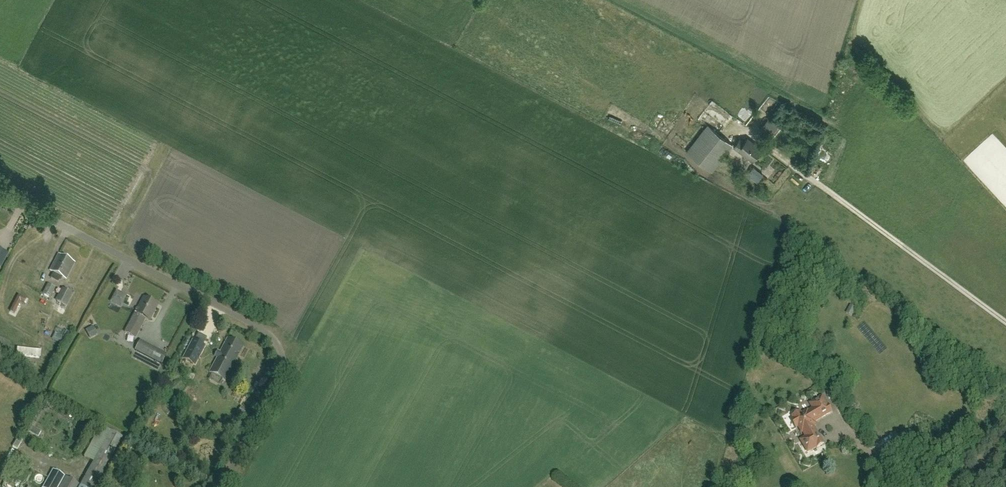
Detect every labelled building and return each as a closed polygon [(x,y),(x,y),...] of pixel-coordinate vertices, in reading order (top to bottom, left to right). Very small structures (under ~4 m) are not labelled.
[(770,136),(778,127),(769,119),(761,128),(770,136)] [(711,172),(733,145),(708,125),(686,152),(711,172)] [(752,162),(762,150),(748,139),(744,143),(740,139),(734,147),(752,162)] [(66,279),(74,263),(59,254),(50,271),(54,273),(51,278),(58,282),(61,277),(66,279)] [(42,293),(49,297),(55,288),(48,284),(42,293)] [(72,294),(63,290),(57,302),(66,307),(72,294)] [(24,304),(27,299),(18,295),(10,312),(14,314),(20,302),(24,304)] [(150,321),(158,305),(143,297),(125,332),(136,338),(146,319),(150,321)] [(857,308),(851,305),(846,313),(852,316),(857,308)] [(94,326),(86,330),(91,338),(99,334),(94,326)] [(198,362),(207,344),(195,337),(185,356),(198,362)] [(225,380),(243,346),(227,338),(209,372),(225,380)] [(139,341),(135,349),(153,359),(162,363),(166,355),(157,350),(139,341)] [(832,412),(828,405),(828,406),(827,406),(822,397),(810,404),(813,409),(808,412),(807,411),(801,414),(800,412),(801,412),(800,411),(791,416),(792,417),(794,419),(792,420),(791,419),(791,420),(796,429),(796,428),(798,427),(802,433),(803,432),(806,437),(801,440),(808,452),(817,447),(816,447),(817,448),(824,444),(824,443),(823,444),(813,426),(816,425),(814,422),(831,412),(832,412)] [(84,457),(93,462),(100,450),(112,457),(123,436),(102,424),(84,457)] [(38,437),(41,432),(31,426),(28,431),(38,437)] [(23,441),(18,438),(12,447),(17,450),(23,441)] [(112,457),(100,450),(80,486),(95,486),(112,457)] [(78,484),(52,470),(42,486),(76,486),(78,484)]
